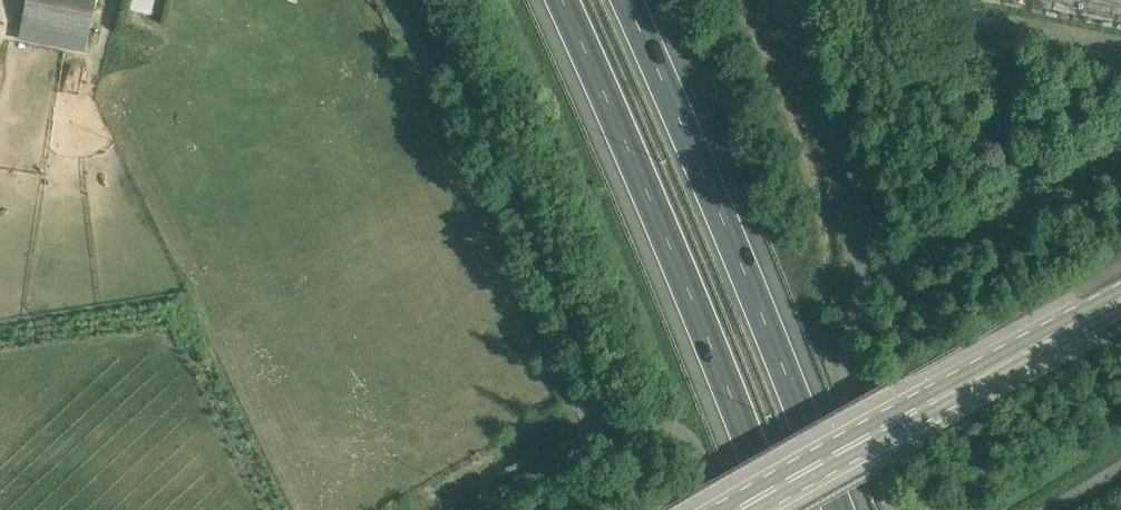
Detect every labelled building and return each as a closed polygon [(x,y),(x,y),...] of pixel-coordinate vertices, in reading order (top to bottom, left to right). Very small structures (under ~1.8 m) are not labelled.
[(21,20),(89,33),(95,0),(25,0),(21,20)] [(152,0),(130,0),(128,10),(150,14),(152,0)]
